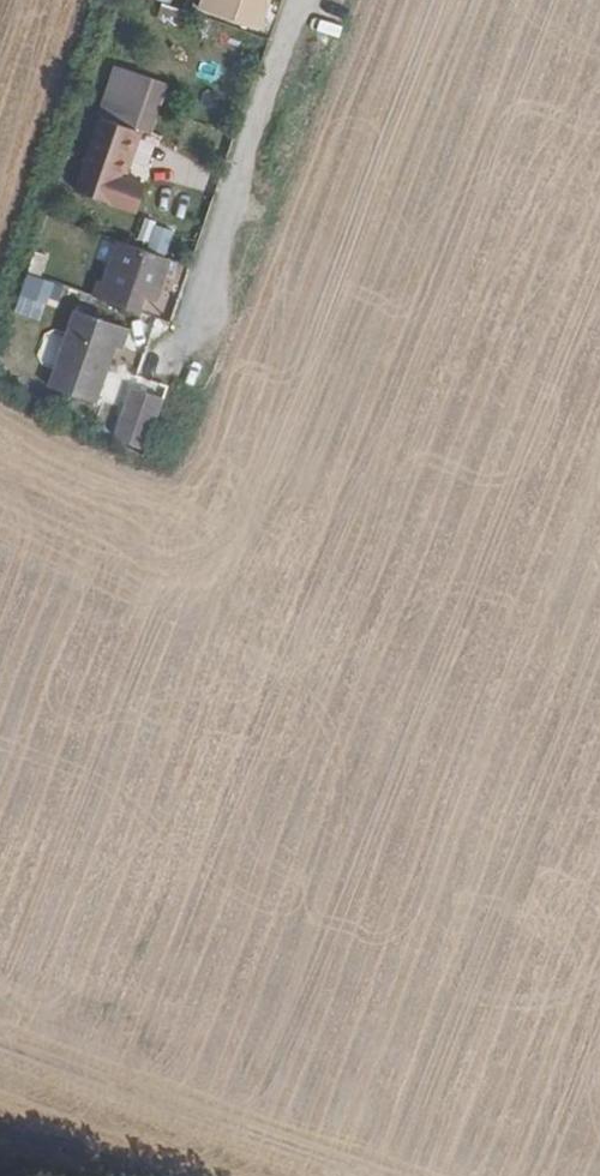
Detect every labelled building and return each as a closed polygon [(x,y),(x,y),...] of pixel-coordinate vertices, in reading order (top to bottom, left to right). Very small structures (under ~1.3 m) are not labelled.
[(226,6),(258,17),(260,13),(265,0),(228,0),(226,6)] [(260,13),(276,17),(282,0),(265,0),(260,13)] [(167,80),(118,64),(78,188),(137,208),(146,182),(121,174),(137,125),(150,129),(167,80)] [(143,219),(137,242),(168,250),(174,227),(143,219)] [(151,299),(167,254),(115,237),(101,281),(151,299)] [(27,269),(39,273),(50,243),(37,240),(27,269)] [(26,275),(19,295),(43,303),(50,283),(26,275)] [(63,345),(108,359),(113,345),(120,346),(128,324),(76,307),(63,345)] [(95,396),(108,359),(63,345),(51,381),(95,396)] [(114,434),(145,450),(161,404),(129,393),(114,434)]
